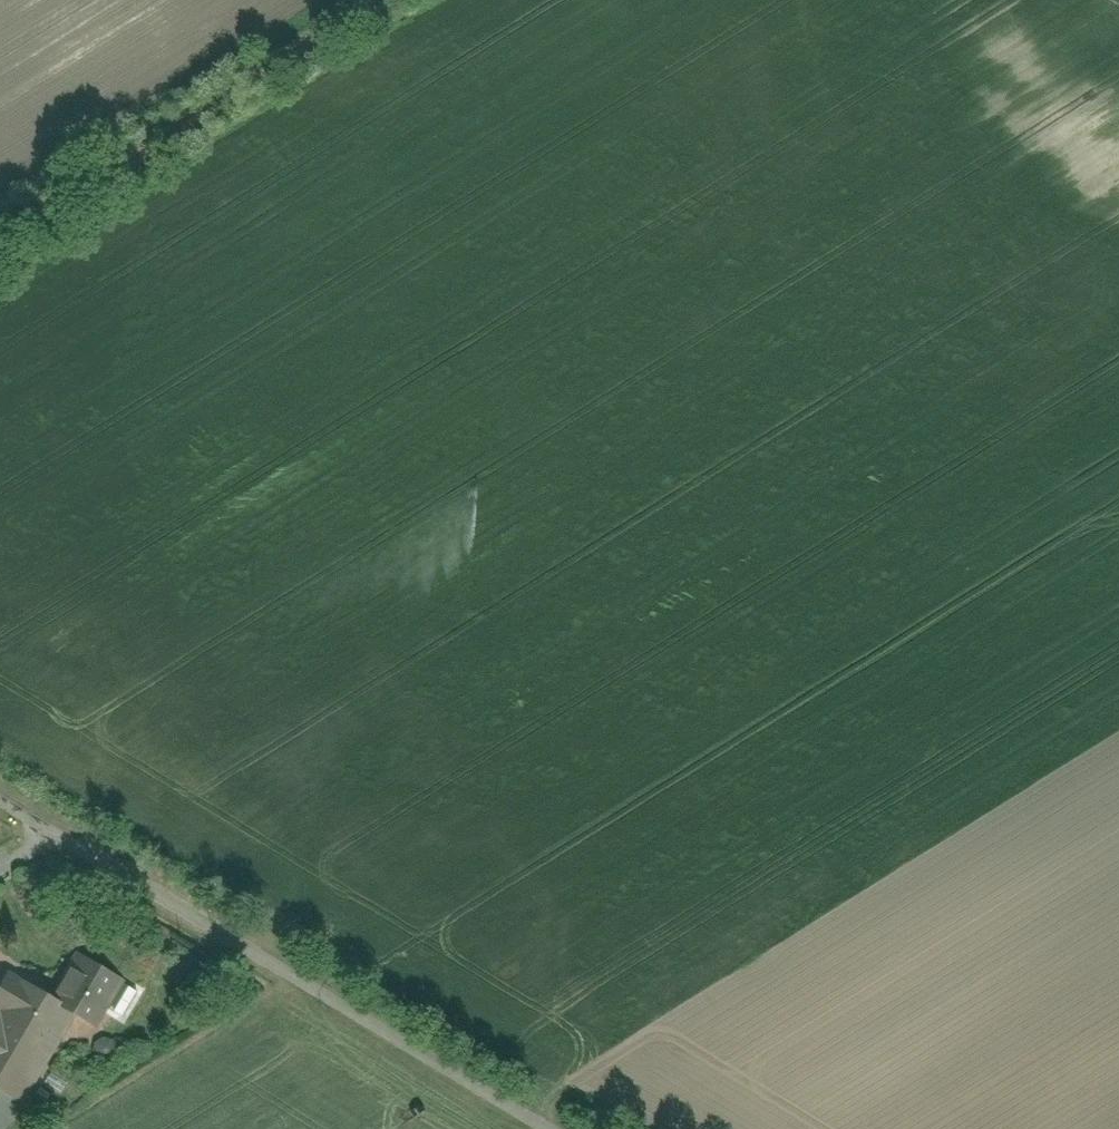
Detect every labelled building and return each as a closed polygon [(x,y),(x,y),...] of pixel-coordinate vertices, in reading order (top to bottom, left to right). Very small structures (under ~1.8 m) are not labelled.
[(57,1003),(100,1029),(128,982),(86,957),(57,1003)] [(25,1106),(61,1043),(0,1008),(0,1092),(25,1106)]
